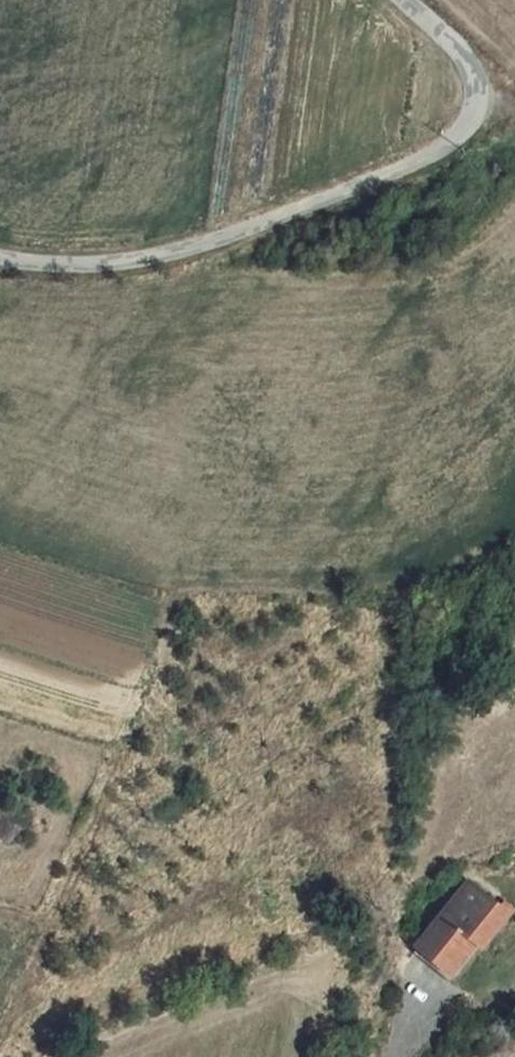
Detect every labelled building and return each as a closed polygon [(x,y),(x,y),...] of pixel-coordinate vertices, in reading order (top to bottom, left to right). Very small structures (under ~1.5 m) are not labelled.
[(471,880),(417,944),(451,973),(477,942),(483,947),(511,914),(471,880)]
